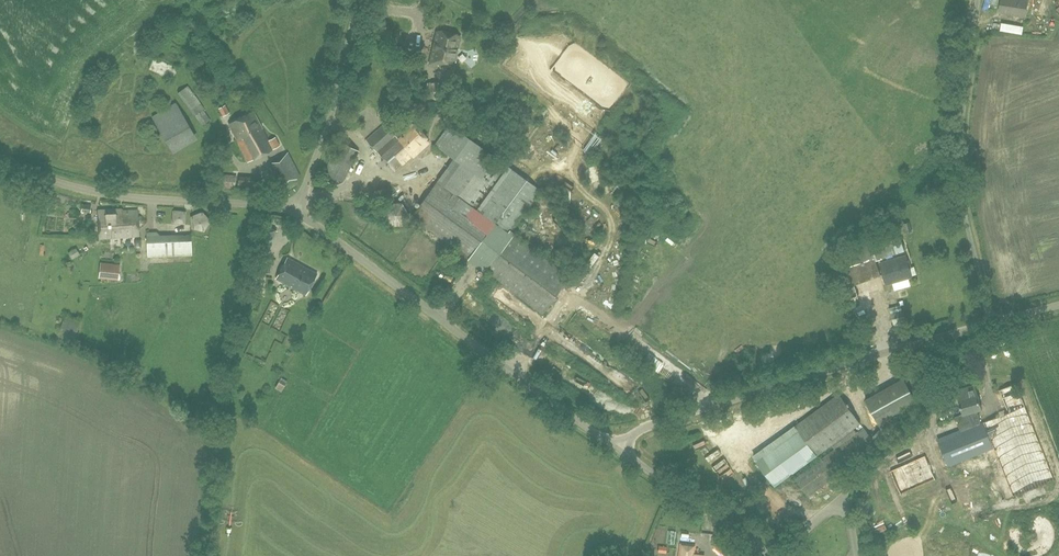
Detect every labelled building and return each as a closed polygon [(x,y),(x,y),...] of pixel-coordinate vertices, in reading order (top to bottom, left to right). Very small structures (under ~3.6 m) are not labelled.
[(1028,0),(1001,0),(999,12),(1008,14),(1008,13),(1025,15),(1028,0)] [(457,49),(460,37),(437,32),(434,42),(437,42),(435,49),(433,48),(429,64),(437,66),(439,61),(446,62),(445,67),(453,69),(455,60),(452,59),(455,49),(457,49)] [(372,69),(379,59),(370,53),(363,63),(372,69)] [(410,117),(423,107),(417,100),(405,110),(410,117)] [(193,132),(176,103),(152,117),(165,140),(181,131),(185,136),(193,132)] [(223,117),(230,113),(225,105),(219,109),(223,117)] [(204,110),(196,116),(203,127),(211,121),(204,110)] [(248,162),(280,146),(276,137),(269,140),(254,111),(229,124),(248,162)] [(413,157),(428,143),(408,121),(397,131),(388,121),(367,140),(395,171),(412,156),(413,157)] [(542,313),(569,277),(510,233),(542,190),(450,124),(435,145),(454,159),(412,216),(457,250),(449,260),(463,270),(470,260),(542,313)] [(556,142),(560,136),(551,130),(547,136),(556,142)] [(344,183),(360,152),(341,142),(322,178),(337,186),(344,183)] [(284,186),(301,177),(288,153),(271,161),(284,186)] [(591,172),(586,176),(592,184),(597,181),(591,172)] [(570,182),(567,186),(582,197),(585,193),(570,182)] [(90,212),(92,205),(84,204),(82,211),(90,212)] [(392,206),(383,211),(393,227),(402,222),(392,206)] [(99,238),(139,235),(138,210),(119,211),(119,209),(98,210),(99,238)] [(258,244),(269,250),(277,230),(267,224),(258,244)] [(832,263),(842,288),(881,275),(876,260),(905,250),(897,225),(880,230),(880,232),(868,236),(869,239),(849,245),(853,256),(840,260),(832,263)] [(148,257),(192,255),(191,235),(160,237),(157,232),(147,232),(148,257)] [(264,279),(268,258),(257,256),(253,277),(264,279)] [(887,284),(912,277),(907,256),(881,263),(887,284)] [(287,257),(286,259),(276,279),(306,295),(317,273),(287,257)] [(118,280),(120,264),(101,262),(100,278),(118,280)] [(608,279),(614,287),(624,278),(618,271),(608,279)] [(501,287),(495,294),(501,299),(507,293),(501,287)] [(904,302),(914,299),(911,291),(902,294),(904,302)] [(904,315),(903,315),(900,305),(889,308),(894,326),(906,323),(904,315)] [(900,427),(896,418),(919,405),(904,378),(865,399),(881,427),(872,438),(877,445),(902,429),(900,427)] [(1009,384),(1001,387),(1009,403),(1016,400),(1009,384)] [(690,394),(695,401),(709,392),(705,385),(690,394)] [(948,466),(992,449),(982,423),(980,424),(976,411),(982,410),(975,385),(956,390),(963,415),(968,413),(972,427),(938,441),(948,466)] [(796,425),(818,456),(861,424),(839,393),(795,425),(796,425)] [(877,445),(872,438),(864,427),(820,459),(794,478),(807,496),(877,445)] [(903,495),(938,481),(928,456),(893,470),(903,495)] [(695,545),(681,544),(679,555),(692,555),(692,554),(694,554),(695,545)]
